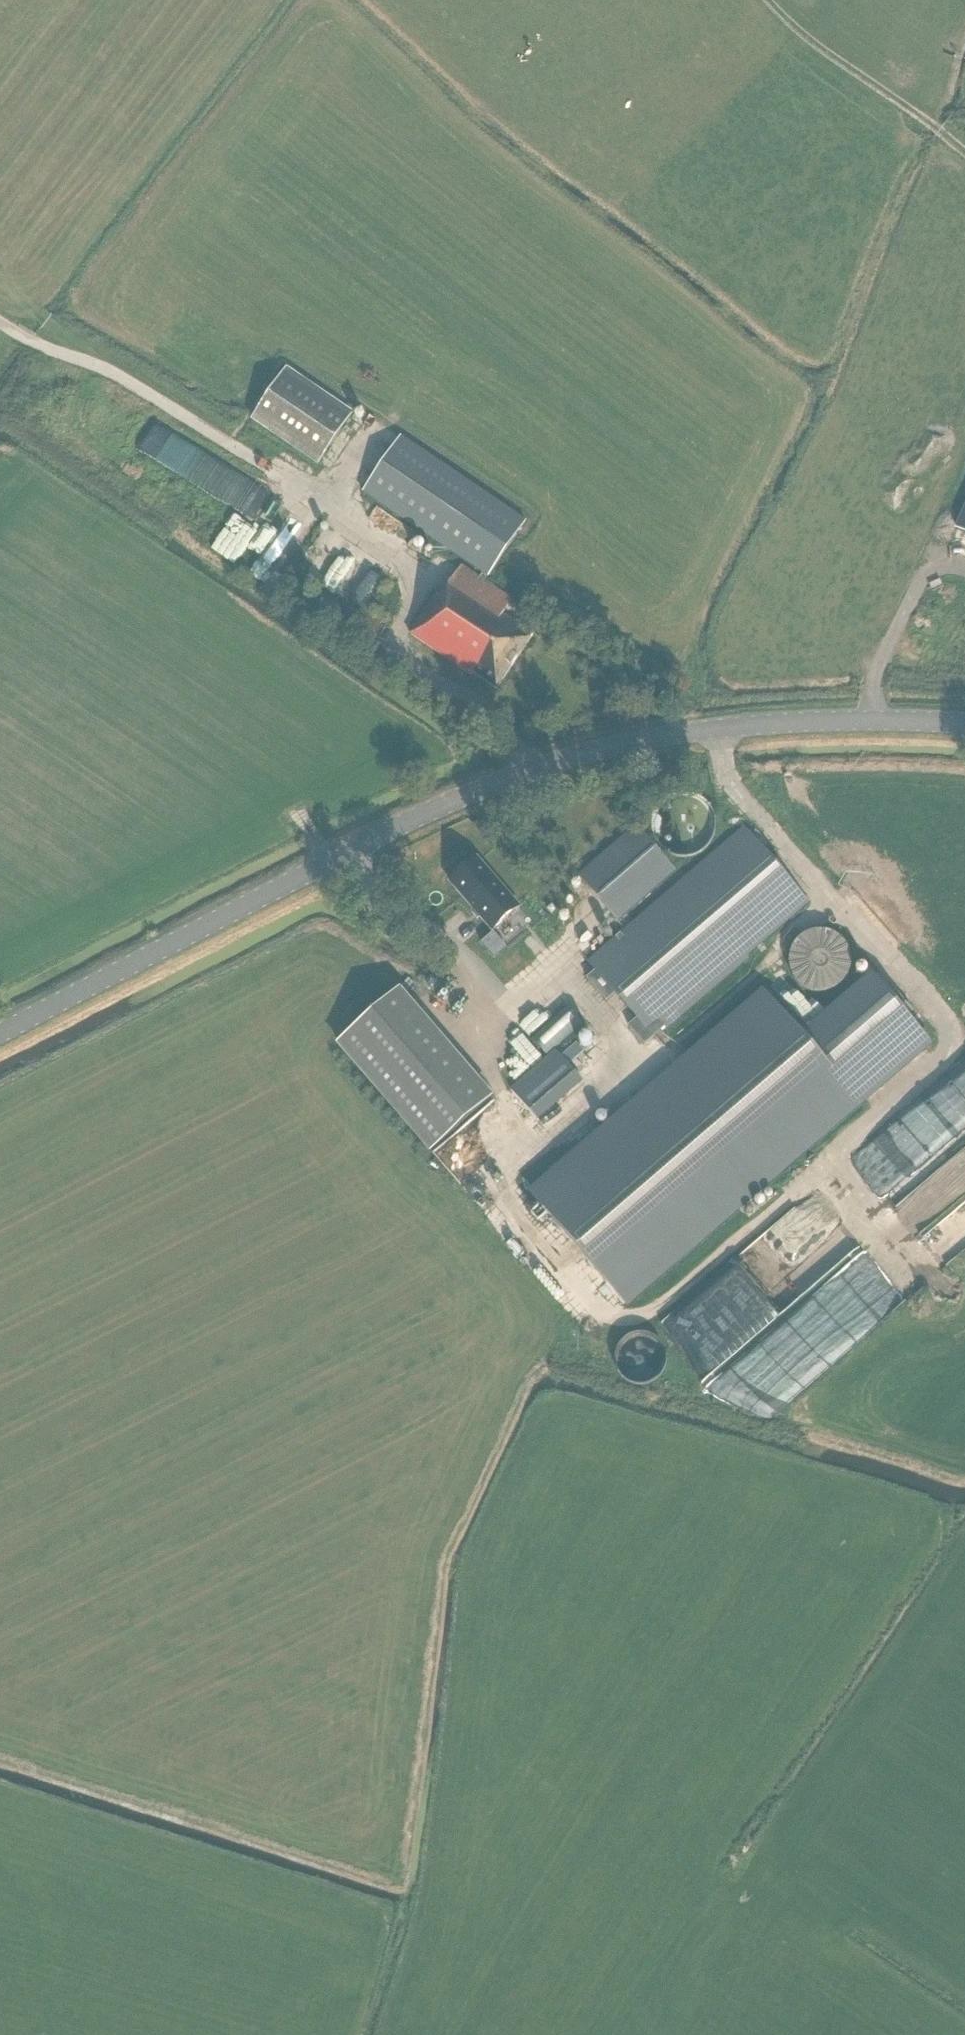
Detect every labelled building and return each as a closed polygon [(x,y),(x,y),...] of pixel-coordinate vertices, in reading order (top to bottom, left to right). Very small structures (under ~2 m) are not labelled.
[(286,370),(253,418),(318,463),(351,414),(286,370)] [(154,415),(136,439),(148,449),(166,425),(154,415)] [(410,634),(471,675),(472,673),(496,689),(534,634),(517,622),(514,627),(510,624),(512,622),(502,615),(512,600),(484,582),(526,521),(401,437),(363,493),(483,574),(480,578),(461,566),(440,597),(437,595),(410,634)] [(265,541),(250,567),(275,582),(294,550),(282,543),(278,549),(265,541)] [(577,877),(617,923),(676,872),(636,826),(577,877)] [(744,828),(589,962),(596,971),(588,979),(607,1002),(616,994),(637,1018),(628,1026),(644,1045),(653,1037),(654,1038),(810,904),(744,828)] [(477,859),(450,882),(492,931),(519,908),(477,859)] [(808,933),(803,936),(798,940),(794,945),(791,950),(789,956),(789,962),(789,968),(791,974),(794,979),(798,984),(802,988),(808,991),(814,992),(820,993),(826,992),(832,991),(837,988),(842,984),(846,979),(848,974),(850,968),(851,962),(850,956),(848,950),(846,945),(842,940),(837,936),(832,933),(826,931),(820,931),(814,931),(808,933)] [(928,1042),(874,979),(804,1039),(766,995),(692,1058),(689,1055),(604,1128),(607,1132),(534,1196),(627,1303),(928,1042)] [(486,1100),(394,994),(334,1046),(426,1152),(486,1100)] [(551,1048),(584,1017),(568,1000),(535,1030),(551,1048)] [(538,1121),(583,1082),(555,1050),(510,1090),(538,1121)] [(934,1082),(964,1115),(964,1052),(934,1082)] [(817,1206),(781,1243),(812,1273),(848,1236),(817,1206)]
